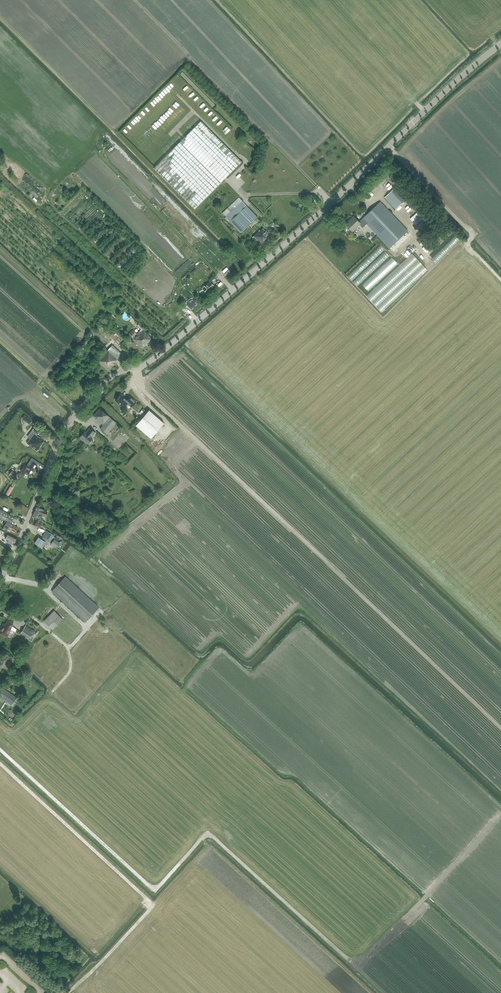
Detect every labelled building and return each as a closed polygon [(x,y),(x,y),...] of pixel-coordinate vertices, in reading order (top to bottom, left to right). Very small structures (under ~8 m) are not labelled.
[(178,76),(173,81),(180,87),(184,82),(178,76)] [(204,111),(208,107),(187,84),(183,89),(192,99),(204,111)] [(178,102),(166,113),(174,122),(188,109),(184,106),(183,107),(178,102)] [(114,103),(108,109),(111,112),(117,107),(114,103)] [(211,110),(207,115),(214,120),(218,116),(211,110)] [(191,118),(181,131),(185,134),(195,121),(191,118)] [(220,119),(216,123),(233,139),(237,134),(233,130),(220,119)] [(195,210),(242,163),(200,121),(153,168),(195,210)] [(156,124),(148,132),(151,135),(159,128),(156,124)] [(161,127),(156,131),(160,135),(164,131),(161,127)] [(148,139),(152,143),(158,137),(155,133),(148,139)] [(399,212),(403,208),(400,205),(404,201),(393,189),(385,197),(396,209),(397,208),(399,212)] [(241,233),(258,217),(247,206),(238,198),(222,213),(230,221),(241,233)] [(390,248),(408,231),(380,202),(362,219),(359,222),(354,216),(351,220),(347,225),(352,231),(359,224),(363,228),(367,224),(390,248)] [(73,224),(77,228),(95,208),(92,205),(73,224)] [(418,223),(423,218),(417,212),(412,217),(418,223)] [(89,240),(109,223),(105,219),(85,236),(89,240)] [(253,237),(256,241),(257,240),(263,245),(271,237),(263,228),(260,231),(253,237)] [(211,288),(213,285),(210,282),(205,286),(204,285),(201,288),(202,289),(199,292),(203,295),(211,288)] [(195,299),(188,305),(191,309),(199,303),(195,299)] [(110,336),(118,344),(124,337),(116,330),(110,336)] [(133,339),(134,339),(142,348),(149,342),(148,341),(151,338),(143,330),(141,332),(140,330),(136,334),(133,330),(130,334),(132,337),(131,337),(133,339)] [(109,370),(116,363),(115,362),(122,354),(112,345),(100,358),(98,356),(95,359),(97,361),(98,360),(109,370)] [(131,407),(136,401),(130,396),(127,400),(120,394),(118,397),(117,396),(116,396),(115,398),(115,399),(115,400),(123,408),(127,403),(131,407)] [(106,434),(110,430),(116,423),(110,417),(100,408),(93,416),(96,418),(96,419),(103,425),(100,429),(106,434)] [(149,410),(136,424),(150,438),(164,423),(149,410)] [(36,432),(27,443),(37,451),(40,447),(40,446),(44,440),(40,437),(40,438),(36,435),(38,433),(38,434),(40,431),(35,427),(32,429),(36,432)] [(85,431),(80,437),(87,444),(92,438),(91,437),(95,432),(90,428),(86,433),(85,431)] [(20,432),(13,438),(18,443),(25,437),(20,432)] [(156,446),(163,440),(160,436),(153,443),(156,446)] [(31,474),(37,465),(38,462),(32,458),(26,466),(24,464),(20,471),(25,473),(26,471),(31,474)] [(41,519),(42,515),(46,516),(48,512),(44,510),(36,506),(33,516),(38,518),(38,520),(37,519),(35,526),(39,527),(42,521),(39,520),(40,519),(41,519)] [(18,527),(10,523),(14,517),(0,509),(0,517),(7,521),(3,528),(7,530),(8,528),(15,532),(18,527)] [(42,548),(43,547),(44,547),(45,545),(45,544),(48,539),(51,541),(54,535),(47,531),(42,539),(39,537),(35,543),(42,548)] [(14,543),(17,538),(11,535),(9,535),(9,536),(10,537),(7,542),(12,544),(13,542),(14,543)] [(51,544),(56,547),(60,543),(55,539),(51,544)] [(99,607),(65,576),(52,591),(85,622),(99,607)] [(63,619),(63,618),(66,615),(61,610),(59,611),(54,605),(41,619),(44,621),(53,630),(63,619)] [(0,632),(0,633),(7,636),(13,623),(7,621),(6,625),(4,624),(0,632)] [(30,639),(35,632),(25,625),(21,633),(30,639)] [(16,698),(1,688),(0,690),(0,697),(12,705),(16,698)]
